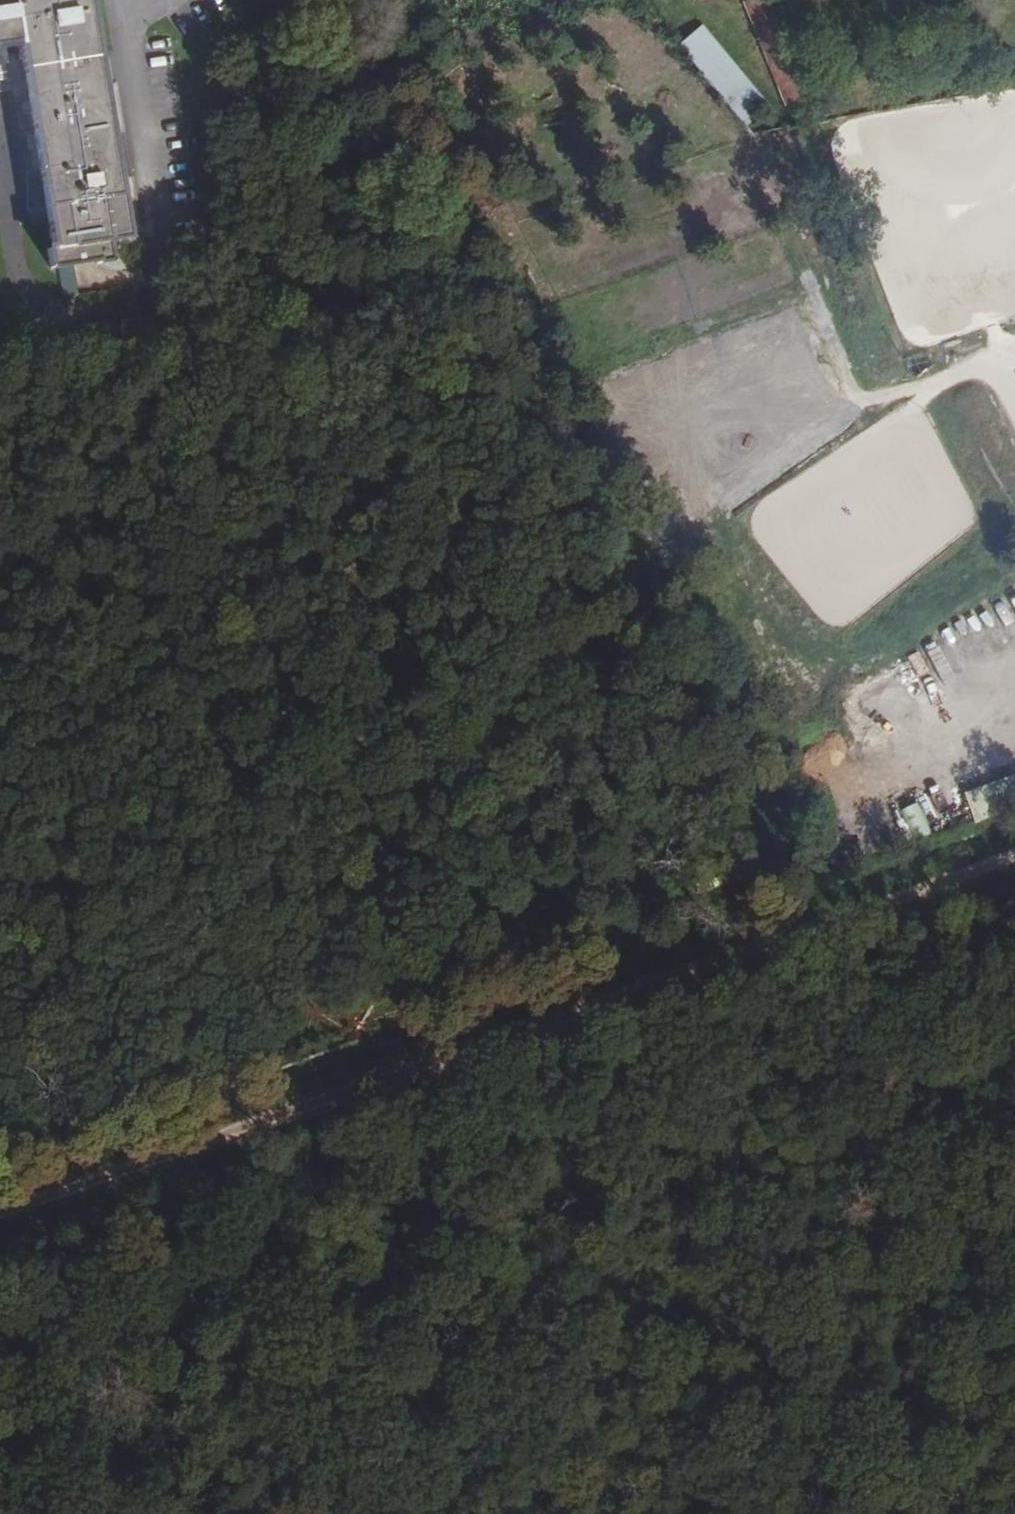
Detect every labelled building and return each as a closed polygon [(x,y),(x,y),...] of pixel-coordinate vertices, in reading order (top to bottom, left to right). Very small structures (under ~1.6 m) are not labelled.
[(22,43),(58,246),(136,233),(108,86),(77,92),(72,56),(104,51),(95,0),(0,0),(0,47),(22,43)] [(783,94),(806,89),(772,0),(746,0),(783,94)] [(701,24),(677,44),(744,126),(768,106),(701,24)] [(104,51),(72,56),(77,92),(108,86),(104,51)] [(136,233),(58,246),(60,262),(140,248),(136,233)] [(994,596),(1007,639),(1014,637),(1014,589),(994,596)] [(900,810),(916,841),(943,827),(927,796),(900,810)]
